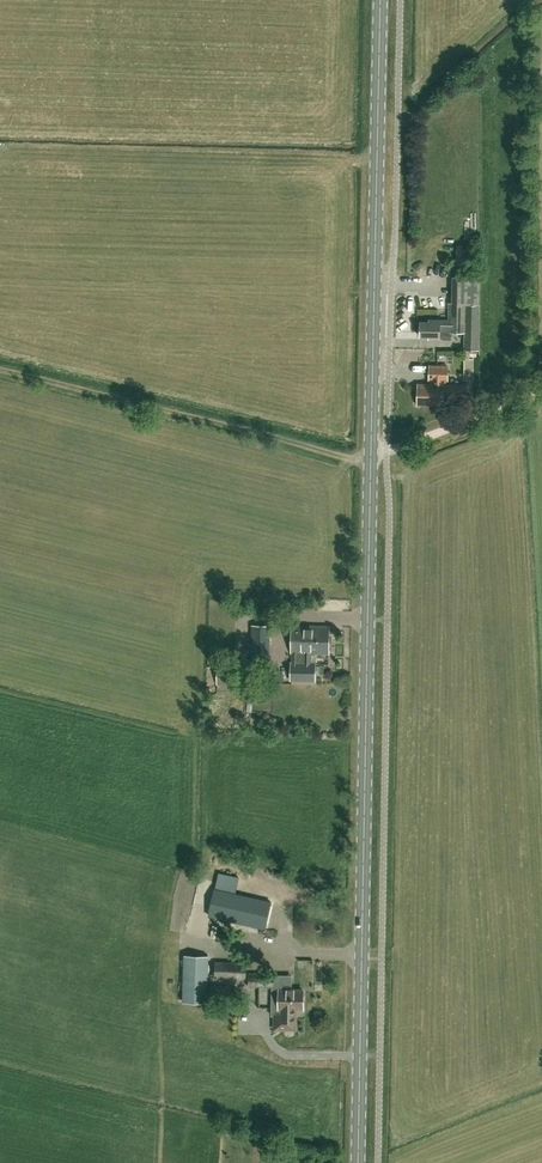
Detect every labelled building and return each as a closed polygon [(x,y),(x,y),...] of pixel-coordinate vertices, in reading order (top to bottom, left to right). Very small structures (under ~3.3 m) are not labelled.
[(453,303),(479,303),(480,277),(453,277),(453,303)] [(464,349),(467,350),(472,350),(478,350),(479,303),(453,303),(449,303),(449,320),(429,320),(429,322),(420,322),(420,336),(429,336),(429,339),(440,339),(440,331),(449,331),(449,329),(458,329),(458,332),(465,332),(464,349)] [(472,350),(467,350),(465,378),(474,378),(476,357),(472,357),(472,355),(478,356),(479,351),(472,351),(472,350)] [(467,384),(445,384),(445,379),(448,379),(448,366),(430,366),(430,379),(432,379),(432,385),(419,385),(418,403),(442,404),(442,396),(467,397),(467,384)] [(329,653),(329,625),(292,624),(291,679),(315,680),(315,662),(311,662),(311,652),(329,653)] [(269,661),(270,625),(252,625),(251,661),(269,661)] [(242,684),(242,666),(219,665),(218,683),(242,684)] [(265,927),(271,901),(214,889),(209,915),(265,927)] [(207,1003),(208,955),(184,955),(183,1002),(207,1003)] [(246,963),(215,962),(215,977),(246,978),(246,963)] [(275,973),(249,973),(249,986),(274,987),(275,973)] [(230,986),(211,986),(211,995),(230,995),(230,986)] [(296,1007),(303,1007),(304,989),(280,989),(280,1007),(282,1007),(289,1007),(289,1010),(292,1010),(292,1014),(296,1014),(296,1007)] [(289,1007),(282,1007),(282,1014),(275,1014),(275,1028),(296,1029),(296,1014),(292,1014),(292,1010),(289,1010),(289,1007)]
